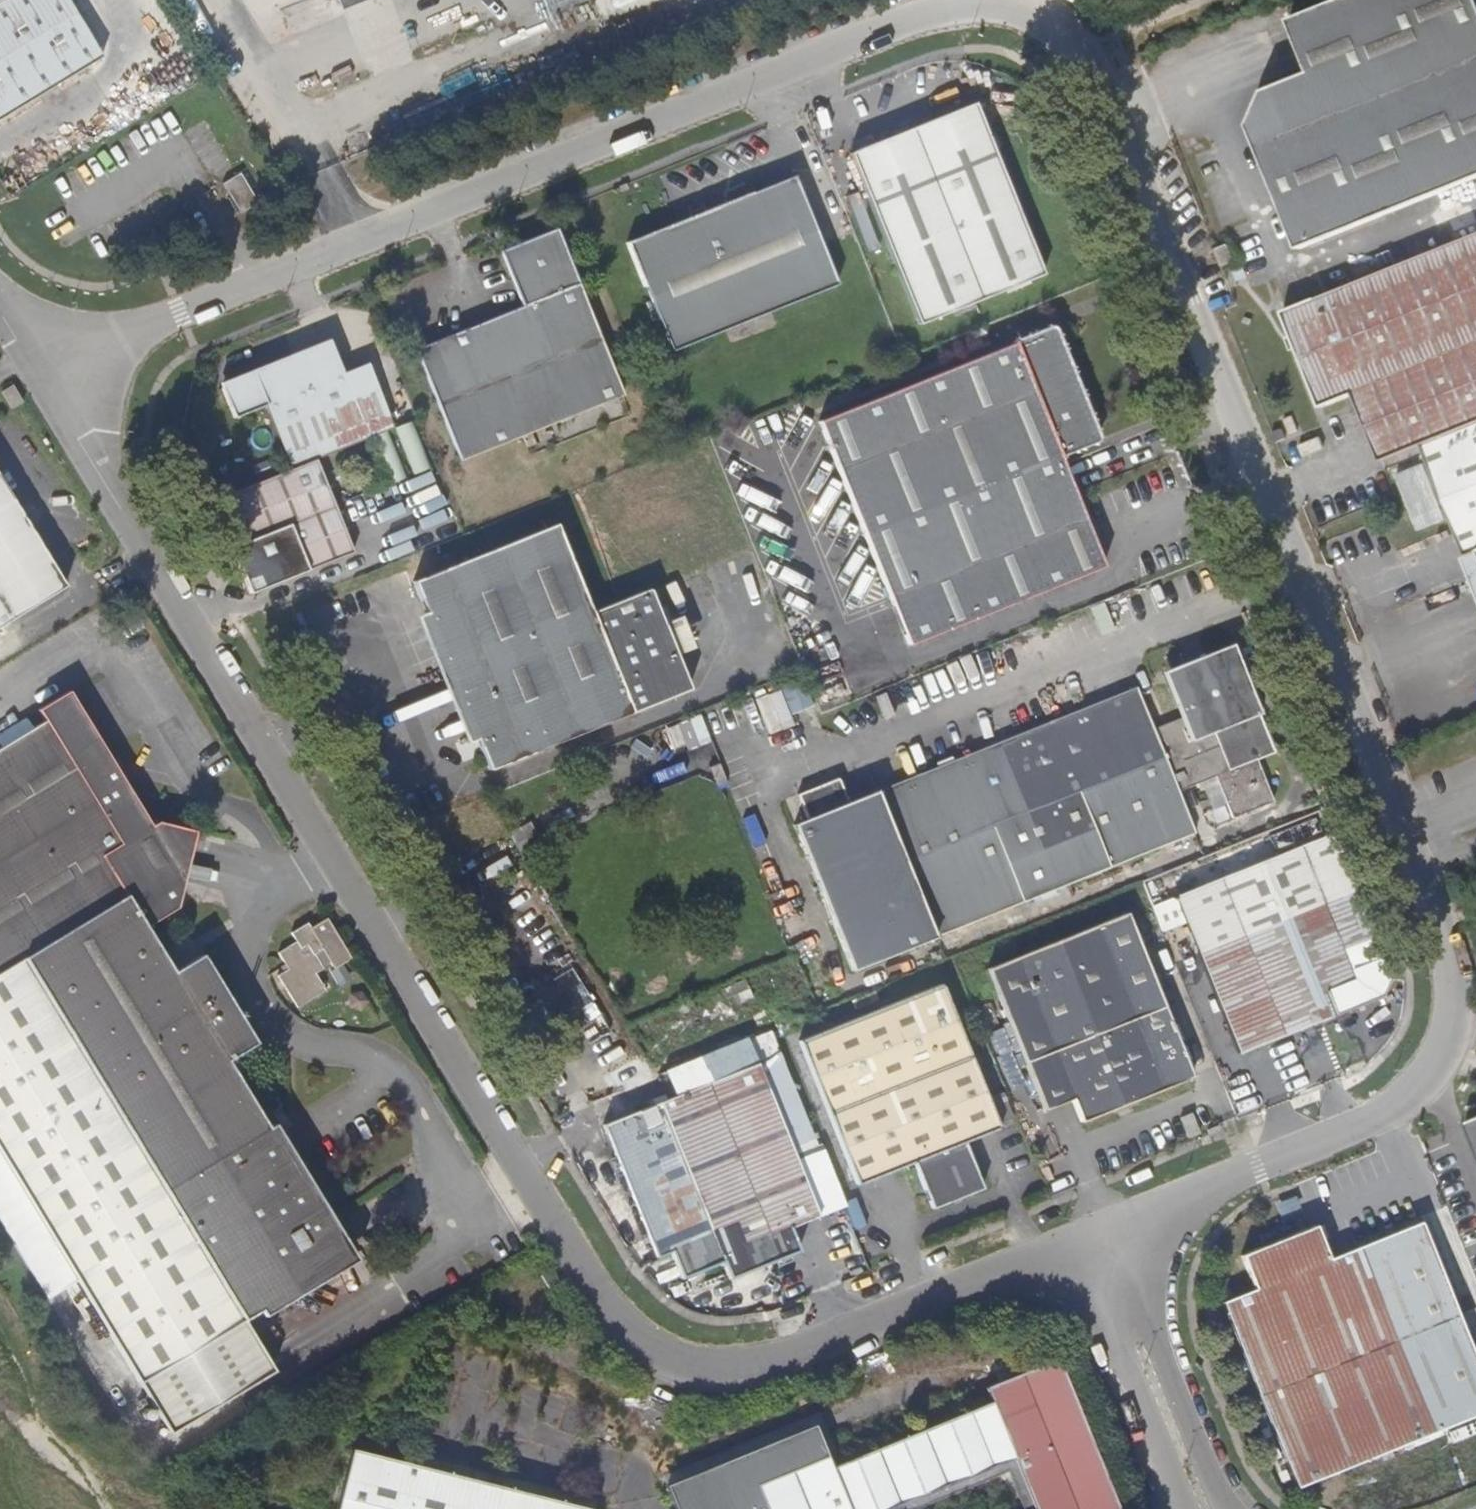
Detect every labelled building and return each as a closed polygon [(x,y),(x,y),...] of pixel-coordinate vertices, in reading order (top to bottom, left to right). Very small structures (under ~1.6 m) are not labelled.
[(102,58),(67,0),(1,0),(0,1),(0,120),(102,58)] [(1475,179),(1475,0),(1338,0),(1289,20),(1311,72),(1264,91),(1251,126),(1301,249),(1475,179)] [(917,324),(1043,276),(974,104),(849,153),(917,324)] [(236,207),(254,199),(238,173),(222,183),(236,207)] [(628,242),(673,355),(838,289),(793,177),(628,242)] [(461,460),(623,396),(556,230),(500,252),(511,281),(522,307),(416,349),(461,460)] [(1283,313),(1321,407),(1355,395),(1381,462),(1423,445),(1468,557),(1475,555),(1475,236),(1283,313)] [(1219,266),(1231,261),(1224,243),(1212,249),(1219,266)] [(820,422),(908,645),(1103,568),(1057,454),(1096,439),(1053,330),(820,422)] [(292,469),(316,460),(393,428),(369,365),(343,374),(329,340),(221,383),(235,418),(265,406),(292,469)] [(12,383),(0,391),(10,408),(23,400),(12,383)] [(1273,431),(1277,440),(1287,436),(1283,427),(1273,431)] [(292,469),(219,498),(235,537),(229,557),(239,560),(251,594),(353,553),(316,460),(292,469)] [(65,587),(0,480),(0,627),(65,587)] [(1432,488),(1399,500),(1405,513),(1437,501),(1432,488)] [(590,613),(555,525),(414,583),(488,769),(691,690),(650,589),(590,613)] [(1468,557),(1462,559),(1475,593),(1475,555),(1468,557)] [(855,798),(914,945),(1195,833),(1178,790),(1214,776),(1228,770),(1208,722),(1255,704),(1230,643),(1162,670),(1180,717),(1152,727),(1136,686),(855,798)] [(760,695),(773,729),(798,720),(786,686),(760,695)] [(169,826),(157,824),(150,828),(68,693),(36,713),(42,723),(0,748),(0,930),(169,826)] [(1228,770),(1256,758),(1274,751),(1255,704),(1208,722),(1228,770)] [(1273,802),(1256,758),(1228,770),(1214,776),(1232,818),(1273,802)] [(914,945),(855,798),(848,801),(837,776),(796,793),(805,817),(807,821),(795,826),(852,970),(914,945)] [(1313,785),(1320,803),(1336,796),(1330,778),(1313,785)] [(793,822),(795,826),(807,821),(805,817),(793,822)] [(0,930),(0,1221),(48,1299),(78,1280),(171,1433),(274,1370),(243,1320),(346,1257),(315,1206),(321,1203),(273,1123),(267,1127),(227,1061),(254,1044),(200,956),(173,972),(145,928),(178,909),(187,868),(171,865),(179,829),(169,826),(0,930)] [(194,832),(179,829),(171,865),(187,868),(194,832)] [(1390,976),(1333,834),(1154,906),(1163,926),(1185,917),(1239,1052),(1381,996),(1390,976)] [(1191,1077),(1163,1005),(1135,1017),(1108,952),(1136,940),(1126,915),(987,970),(1043,1110),(1071,1099),(1081,1123),(1191,1077)] [(291,933),(296,942),(300,949),(306,945),(313,955),(322,949),(333,969),(351,958),(326,918),(311,928),(308,923),(291,933)] [(1163,1005),(1136,940),(1108,952),(1135,1017),(1163,1005)] [(323,970),(313,955),(306,945),(300,949),(296,942),(278,953),(288,970),(276,977),(296,1008),(324,992),(314,974),(323,970)] [(592,1045),(612,1033),(571,965),(551,977),(592,1045)] [(914,1162),(932,1207),(982,1187),(964,1141),(998,1128),(997,1123),(1013,1117),(1002,1092),(986,1098),(940,984),(801,1041),(857,1184),(914,1162)] [(603,1125),(615,1154),(656,1256),(670,1251),(682,1278),(722,1262),(729,1277),(773,1260),(799,1250),(790,1227),(818,1216),(794,1155),(816,1146),(778,1054),(747,1067),(739,1047),(641,1087),(648,1107),(603,1125)] [(1210,1133),(1222,1128),(1221,1125),(1208,1130),(1210,1133)] [(338,1219),(327,1226),(346,1257),(357,1251),(338,1219)] [(1362,1245),(1437,1431),(1475,1415),(1475,1360),(1420,1222),(1362,1245)] [(1437,1431),(1362,1245),(1329,1259),(1316,1225),(1241,1255),(1254,1289),(1221,1302),(1296,1487),(1437,1431)] [(87,1302),(77,1285),(68,1291),(78,1308),(87,1302)] [(768,1443),(665,1484),(675,1508),(1117,1508),(1056,1357),(984,1386),(990,1400),(831,1464),(824,1448),(821,1449),(812,1425),(784,1437),(786,1444),(771,1451),(768,1443)] [(661,1474),(665,1484),(768,1443),(764,1433),(661,1474)] [(784,1437),(768,1443),(771,1451),(786,1444),(784,1437)] [(591,1504),(397,1461),(347,1450),(334,1508),(590,1508),(591,1504)] [(399,1450),(397,1461),(591,1504),(593,1494),(399,1450)]
